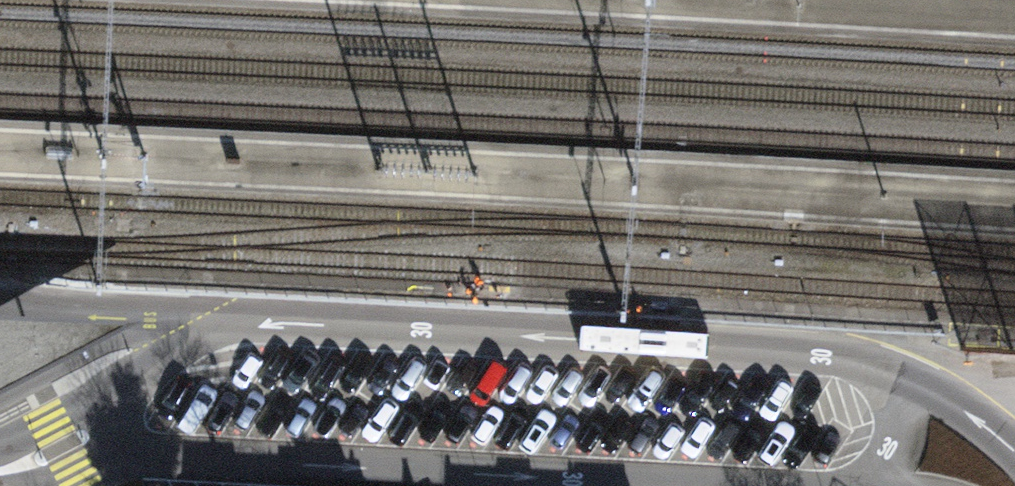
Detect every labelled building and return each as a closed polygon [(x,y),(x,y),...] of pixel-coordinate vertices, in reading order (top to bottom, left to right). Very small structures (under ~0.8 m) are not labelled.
[(123,327),(0,320),(0,391),(123,327)]
